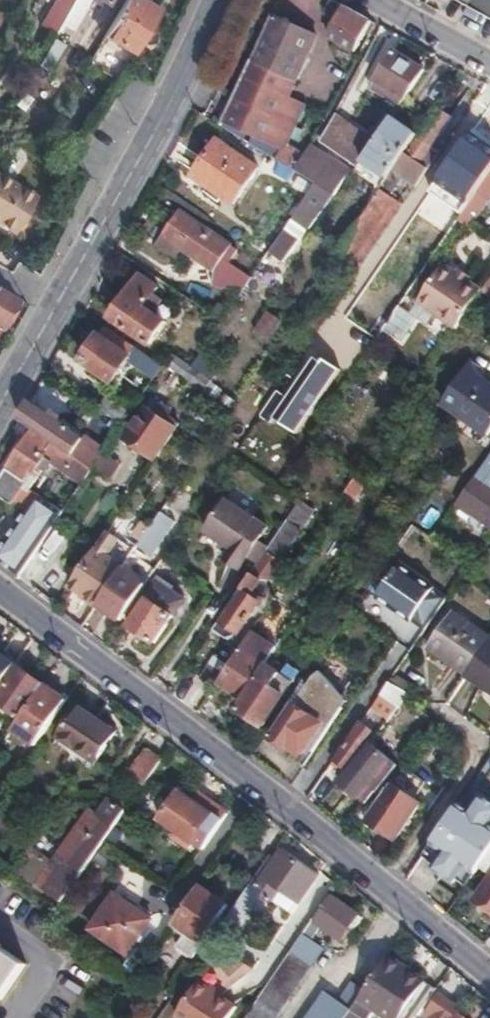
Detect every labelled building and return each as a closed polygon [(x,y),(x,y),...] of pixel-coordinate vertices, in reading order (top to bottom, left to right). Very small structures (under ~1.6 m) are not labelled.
[(55,32),(60,24),(71,6),(74,0),(60,0),(59,1),(57,0),(42,24),(55,32)] [(105,35),(133,52),(158,10),(141,0),(125,0),(105,35)] [(333,0),(331,0),(324,12),(338,20),(329,35),(356,50),(371,21),(333,0)] [(489,16),(489,0),(461,0),(489,16)] [(71,6),(60,24),(70,30),(80,12),(71,6)] [(280,149),(275,158),(294,170),(303,155),(287,145),(305,104),(287,95),(315,35),(272,16),(252,58),(251,58),(221,122),(259,141),(260,139),(280,149)] [(54,65),(65,44),(54,38),(43,59),(54,65)] [(401,103),(424,69),(395,50),(373,85),(401,103)] [(403,176),(416,185),(439,150),(430,145),(450,116),(437,108),(407,154),(404,153),(388,177),(337,252),(353,263),(395,200),(390,196),(403,176)] [(321,141),(358,166),(363,159),(375,142),(335,115),(321,141)] [(375,142),(363,159),(388,177),(404,153),(417,134),(392,116),(375,142)] [(218,141),(194,176),(233,204),(257,168),(218,141)] [(303,155),(294,170),(315,183),(305,199),(317,208),(329,191),(334,194),(344,179),(320,163),(324,156),(309,145),(303,155)] [(458,219),(472,229),(489,203),(489,174),(458,219)] [(13,229),(16,224),(19,226),(27,214),(23,212),(34,195),(0,175),(0,221),(13,229)] [(181,211),(159,243),(175,255),(180,248),(214,271),(216,268),(219,271),(213,284),(242,289),(250,278),(229,264),(238,250),(181,211)] [(275,241),(269,249),(284,259),(290,251),(275,241)] [(418,303),(456,329),(468,311),(477,298),(480,293),(442,268),(418,303)] [(139,276),(111,318),(151,345),(165,324),(152,315),(162,301),(153,294),(157,288),(139,276)] [(15,298),(0,289),(0,323),(15,298)] [(477,298),(468,311),(478,318),(487,305),(477,298)] [(124,340),(102,325),(79,360),(112,383),(127,361),(153,379),(162,366),(124,340)] [(200,356),(192,368),(208,378),(216,367),(200,356)] [(169,367),(202,392),(210,380),(208,378),(192,368),(190,366),(176,357),(169,367)] [(454,412),(487,435),(489,431),(489,385),(479,378),(454,412)] [(132,426),(123,439),(152,458),(173,428),(161,420),(167,411),(150,400),(137,420),(133,417),(129,424),(132,426)] [(30,402),(20,419),(27,424),(35,429),(68,453),(71,455),(81,438),(30,402)] [(0,479),(0,496),(11,504),(22,488),(28,491),(29,490),(43,470),(37,466),(44,456),(59,467),(68,453),(35,429),(23,446),(0,479)] [(419,437),(411,449),(445,473),(453,461),(419,437)] [(0,472),(0,479),(23,446),(18,442),(0,472)] [(113,479),(122,463),(104,454),(95,470),(113,479)] [(455,505),(489,528),(489,455),(469,485),(455,505)] [(367,478),(359,472),(349,487),(358,493),(367,478)] [(31,557),(47,535),(62,512),(39,496),(31,507),(29,507),(6,540),(14,546),(31,557)] [(204,530),(218,540),(233,550),(230,555),(241,563),(266,528),(225,500),(204,530)] [(250,573),(261,581),(266,584),(294,543),(316,512),(300,502),(250,573)] [(162,512),(138,545),(152,555),(176,522),(162,512)] [(233,550),(218,540),(215,545),(230,555),(233,550)] [(406,542),(398,553),(414,564),(433,576),(441,565),(406,542)] [(3,562),(20,574),(31,557),(14,546),(3,562)] [(96,546),(85,561),(88,564),(72,587),(96,604),(118,570),(120,568),(121,566),(96,546)] [(153,573),(129,556),(121,566),(120,568),(145,584),(153,573)] [(411,622),(423,631),(440,606),(428,597),(434,589),(398,565),(375,599),(410,623),(411,622)] [(120,568),(118,570),(96,604),(119,621),(143,587),(145,584),(120,568)] [(250,573),(212,630),(225,639),(235,635),(238,637),(261,604),(251,596),(261,581),(250,573)] [(149,598),(131,624),(155,640),(183,600),(156,582),(146,596),(149,598)] [(96,604),(95,605),(119,621),(96,604)] [(119,621),(95,605),(92,609),(116,625),(119,621)] [(489,643),(489,640),(452,613),(427,648),(468,676),(489,643)] [(216,681),(240,698),(251,683),(268,658),(274,649),(249,632),(236,651),(216,681)] [(203,676),(214,684),(216,681),(236,651),(225,643),(203,676)] [(468,676),(466,677),(489,694),(489,643),(468,676)] [(15,664),(13,663),(14,658),(7,653),(3,656),(0,653),(0,686),(15,664)] [(268,658),(251,683),(254,685),(238,710),(261,726),(299,671),(287,663),(284,668),(268,658)] [(0,686),(0,714),(7,718),(12,710),(22,717),(44,684),(15,664),(0,686)] [(304,680),(288,703),(295,707),(272,739),(287,750),(289,747),(302,755),(326,722),(307,709),(314,703),(315,696),(336,710),(352,686),(324,667),(323,669),(317,671),(308,682),(304,680)] [(393,674),(389,681),(407,693),(411,686),(393,674)] [(388,701),(398,707),(399,708),(409,694),(407,693),(389,681),(380,694),(389,700),(388,701)] [(22,717),(13,730),(35,745),(66,700),(44,684),(22,717)] [(380,694),(369,709),(378,715),(388,701),(389,700),(380,694)] [(307,709),(326,722),(336,710),(315,696),(314,703),(307,709)] [(80,707),(59,737),(85,756),(88,751),(97,758),(115,731),(80,707)] [(360,723),(335,759),(349,770),(369,745),(364,740),(370,730),(360,723)] [(349,770),(341,781),(366,801),(368,798),(395,764),(369,745),(349,770)] [(140,790),(159,765),(145,756),(126,780),(140,790)] [(366,801),(353,817),(362,824),(365,820),(394,840),(414,810),(419,803),(413,799),(421,787),(399,771),(391,783),(386,790),(376,804),(368,798),(366,801)] [(159,819),(202,849),(228,813),(202,794),(196,804),(179,793),(159,819)] [(484,797),(473,813),(458,803),(431,842),(446,853),(433,871),(453,885),(466,866),(476,873),(480,868),(489,853),(489,801),(484,797)] [(44,891),(61,903),(102,843),(125,811),(110,801),(99,817),(89,811),(48,869),(56,875),(47,887),(44,891)] [(255,885),(250,881),(226,918),(238,927),(262,893),(292,914),(318,875),(280,849),(255,885)] [(480,868),(489,875),(472,900),(489,912),(489,853),(480,868)] [(37,881),(47,887),(56,875),(48,869),(46,868),(48,864),(34,854),(20,875),(34,885),(37,881)] [(199,885),(171,925),(185,935),(177,947),(192,957),(227,905),(199,885)] [(114,893),(90,929),(126,954),(152,918),(114,893)] [(244,1017),(276,1017),(312,967),(306,963),(318,945),(311,940),(321,926),(344,943),(362,918),(358,915),(360,913),(334,896),(333,898),(329,895),(252,1006),(244,1017)] [(1,999),(26,963),(2,946),(3,943),(0,942),(0,998),(1,999)] [(358,999),(384,1017),(416,1017),(434,991),(386,958),(358,999)] [(177,1014),(183,1017),(227,1017),(235,1005),(200,980),(177,1014)] [(350,1009),(328,994),(310,1017),(344,1017),(350,1009)] [(457,1015),(461,1010),(438,995),(423,1014),(429,1017),(455,1017),(457,1015)]
